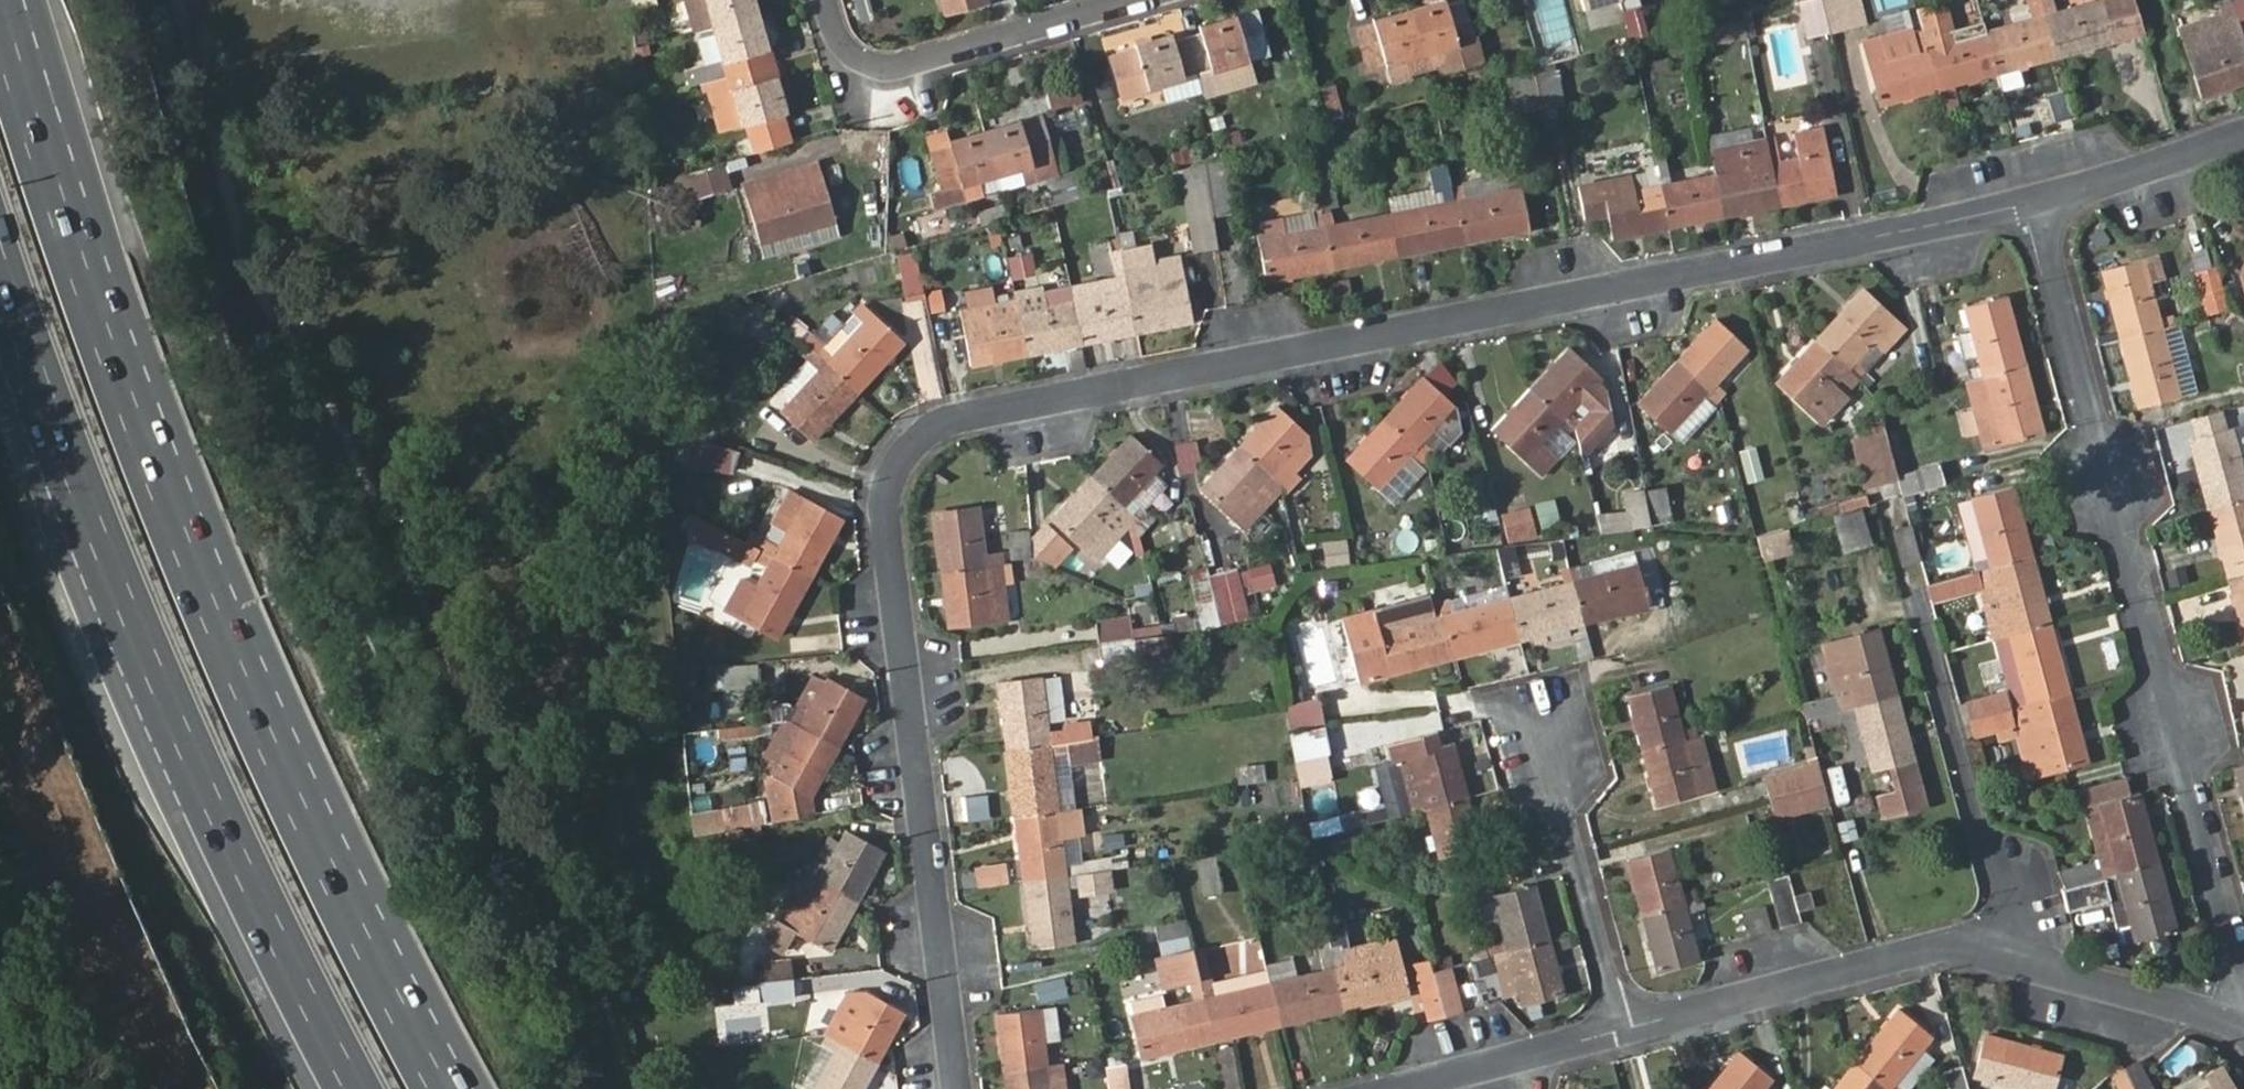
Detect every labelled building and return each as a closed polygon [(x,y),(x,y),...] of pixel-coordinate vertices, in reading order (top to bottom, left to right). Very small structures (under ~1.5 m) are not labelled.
[(693,31),(713,25),(723,61),(683,71),(687,87),(706,82),(720,131),(740,125),(745,125),(749,140),(752,153),(791,142),(751,0),(684,0),(693,31)] [(861,24),(874,21),(868,0),(854,0),(861,24)] [(943,15),(988,3),(987,0),(939,0),(943,15)] [(1583,9),(1614,0),(1580,0),(1583,9)] [(1621,11),(1639,6),(1637,0),(1618,0),(1621,11)] [(1822,0),(1804,0),(1799,1),(1807,36),(1829,31),(1822,0)] [(1829,31),(1864,22),(1858,0),(1822,0),(1829,31)] [(1982,32),(1994,75),(2052,59),(2036,0),(2026,0),(2031,19),(1982,32)] [(2052,59),(2144,34),(2134,0),(2099,0),(2055,12),(2052,0),(2036,0),(2052,59)] [(2176,31),(2184,56),(2199,99),(2243,84),(2243,40),(2238,23),(2231,0),(2217,5),(2221,16),(2176,31)] [(1355,30),(1366,72),(1385,68),(1385,65),(1405,59),(1410,74),(1439,65),(1442,72),(1482,62),(1475,36),(1472,36),(1462,1),(1445,5),(1443,2),(1372,21),(1373,24),(1355,30)] [(1943,8),(1916,16),(1937,90),(1994,75),(1982,32),(1952,41),(1943,8)] [(1135,51),(1110,57),(1122,99),(1148,92),(1147,88),(1197,74),(1203,96),(1220,92),(1218,85),(1252,76),(1247,61),(1269,54),(1257,11),(1199,28),(1200,32),(1172,40),(1171,36),(1135,46),(1135,51)] [(1697,31),(1700,48),(1723,44),(1719,26),(1697,31)] [(1937,90),(1920,32),(1914,34),(1912,28),(1863,41),(1880,104),(1937,90)] [(1558,70),(1533,75),(1540,109),(1564,104),(1558,70)] [(1540,109),(1533,75),(1510,78),(1518,112),(1540,109)] [(1078,86),(1046,94),(1051,111),(1083,103),(1078,86)] [(1335,86),(1321,89),(1330,118),(1343,115),(1335,86)] [(1084,109),(1053,118),(1057,135),(1088,126),(1084,109)] [(950,145),(931,151),(941,190),(930,192),(934,208),(981,195),(977,181),(1001,175),(1022,169),(1025,185),(1056,176),(1039,117),(949,142),(950,145)] [(1797,159),(1771,163),(1779,206),(1835,195),(1822,127),(1792,133),(1797,159)] [(927,137),(931,151),(950,145),(949,142),(946,131),(927,137)] [(1766,137),(1709,148),(1713,174),(1722,218),(1779,206),(1771,163),(1766,137)] [(749,140),(731,145),(735,158),(752,153),(749,140)] [(1664,155),(1654,156),(1668,228),(1722,218),(1713,174),(1670,183),(1664,155)] [(1234,211),(1226,157),(1222,158),(1205,163),(1213,215),(1234,211)] [(1578,188),(1585,220),(1608,215),(1612,240),(1669,229),(1668,228),(1654,157),(1645,159),(1648,174),(1650,188),(1634,191),(1632,177),(1578,188)] [(741,181),(746,198),(821,176),(816,159),(741,181)] [(685,173),(694,198),(732,186),(724,161),(685,173)] [(1213,215),(1205,163),(1179,170),(1181,188),(1189,187),(1193,217),(1213,215)] [(1392,212),(1387,213),(1396,257),(1463,243),(1451,185),(1447,166),(1429,169),(1433,188),(1388,197),(1392,212)] [(1022,169),(1001,175),(1005,189),(1005,190),(1025,185),(1022,169)] [(685,173),(651,184),(652,192),(662,228),(680,222),(682,230),(702,223),(694,198),(685,173)] [(1648,174),(1632,177),(1634,191),(1650,188),(1648,174)] [(1001,175),(977,181),(981,195),(1005,189),(1001,175)] [(746,198),(759,245),(834,222),(821,176),(746,198)] [(1067,178),(1046,184),(1052,206),(1074,200),(1067,178)] [(1463,182),(1451,185),(1463,243),(1529,230),(1520,186),(1466,196),(1463,182)] [(1181,188),(1192,252),(1218,248),(1213,215),(1193,217),(1189,187),(1181,188)] [(1009,204),(981,212),(985,225),(1013,217),(1009,204)] [(1332,270),(1323,227),(1317,227),(1314,211),(1254,223),(1266,282),(1332,270)] [(1387,213),(1323,227),(1332,270),(1396,257),(1387,213)] [(1132,231),(1115,235),(1118,249),(1135,247),(1132,231)] [(1135,247),(1118,249),(1135,334),(1192,323),(1180,257),(1162,260),(1158,241),(1135,247)] [(1113,278),(1070,287),(1081,345),(1135,334),(1118,249),(1107,252),(1113,278)] [(923,291),(915,253),(897,256),(898,266),(893,268),(898,296),(923,291)] [(2102,270),(2119,335),(2161,324),(2154,299),(2150,287),(2166,283),(2158,256),(2102,270)] [(1030,258),(1008,262),(1011,281),(1035,276),(1030,258)] [(2196,272),(2206,312),(2228,307),(2216,267),(2196,272)] [(2169,296),(2166,283),(2150,287),(2154,299),(2169,296)] [(932,311),(947,308),(943,287),(927,290),(932,311)] [(1040,292),(1015,299),(1026,356),(1081,345),(1070,287),(1040,292)] [(1863,288),(1815,338),(1850,370),(1875,344),(1885,353),(1906,329),(1863,288)] [(1964,382),(2025,365),(2007,296),(1961,308),(1967,328),(1955,331),(1963,360),(1948,364),(1951,375),(1934,379),(1937,389),(1964,382)] [(1026,356),(1015,299),(959,310),(969,366),(1026,356)] [(861,304),(814,353),(824,362),(857,393),(903,343),(861,304)] [(1713,320),(1677,361),(1719,401),(1727,394),(1717,384),(1747,351),(1713,320)] [(2178,320),(2161,324),(2180,397),(2197,393),(2178,320)] [(2161,324),(2119,335),(2138,408),(2180,397),(2161,324)] [(1850,370),(1815,338),(1777,380),(1823,423),(1845,399),(1833,388),(1842,379),(1850,387),(1859,379),(1850,370)] [(1875,344),(1850,370),(1859,379),(1860,380),(1885,353),(1875,344)] [(1615,425),(1609,395),(1602,379),(1568,348),(1530,389),(1575,429),(1582,460),(1615,425)] [(857,393),(824,362),(818,369),(810,361),(784,390),(792,397),(779,409),(813,441),(857,393)] [(1719,401),(1677,361),(1638,404),(1670,433),(1693,409),(1702,399),(1712,408),(1719,401)] [(2043,433),(2025,365),(1964,382),(1982,449),(2043,433)] [(1421,378),(1383,419),(1417,450),(1456,408),(1421,378)] [(1575,429),(1530,389),(1492,431),(1542,477),(1574,442),(1568,438),(1575,429)] [(1275,407),(1236,448),(1281,489),(1284,492),(1286,494),(1300,479),(1294,473),(1311,456),(1308,438),(1275,407)] [(1456,408),(1417,450),(1427,459),(1460,425),(1456,408)] [(1704,418),(1693,409),(1670,433),(1681,443),(1704,418)] [(1417,450),(1383,419),(1345,460),(1393,504),(1426,471),(1410,457),(1417,450)] [(2208,508),(2243,498),(2243,470),(2237,444),(2233,429),(2190,440),(2208,508)] [(1883,431),(1872,433),(1875,443),(1869,444),(1880,480),(1895,476),(1886,442),(1883,431)] [(1849,440),(1862,490),(1897,481),(1895,476),(1880,480),(1869,444),(1875,443),(1872,433),(1849,440)] [(1130,436),(1091,477),(1135,520),(1138,535),(1151,522),(1142,512),(1167,486),(1154,474),(1163,466),(1130,436)] [(1896,439),(1886,442),(1897,481),(1901,496),(1945,484),(1939,464),(1905,472),(1896,439)] [(715,443),(679,445),(682,468),(733,472),(740,451),(715,443)] [(1281,489),(1236,448),(1198,489),(1243,530),(1281,489)] [(1135,520),(1091,477),(1053,518),(1098,559),(1127,529),(1134,554),(1142,552),(1138,535),(1135,520)] [(1664,486),(1645,490),(1652,526),(1672,523),(1664,486)] [(1952,578),(2032,557),(2014,490),(1971,501),(1986,556),(1971,560),(1949,566),(1952,578)] [(1595,520),(1599,537),(1648,529),(1640,491),(1623,494),(1627,515),(1595,520)] [(757,535),(751,546),(758,550),(771,557),(810,578),(842,520),(790,492),(777,516),(789,522),(777,545),(757,535)] [(1866,496),(1837,504),(1840,513),(1861,507),(1869,505),(1866,496)] [(1555,497),(1535,503),(1542,525),(1562,519),(1555,497)] [(2208,508),(2227,577),(2243,572),(2243,498),(2208,508)] [(1971,501),(1957,505),(1971,560),(1986,556),(1971,501)] [(1840,513),(1832,516),(1841,554),(1871,545),(1861,507),(1840,513)] [(1494,508),(1476,513),(1481,529),(1498,525),(1494,508)] [(1500,515),(1508,544),(1535,537),(1526,508),(1500,515)] [(933,516),(940,570),(999,564),(998,555),(984,556),(978,511),(933,516)] [(733,536),(704,519),(692,542),(723,552),(733,536)] [(1031,540),(1058,565),(1072,550),(1045,525),(1031,540)] [(1904,567),(1920,563),(1909,526),(1893,531),(1904,567)] [(1783,529),(1754,538),(1760,558),(1788,551),(1783,529)] [(1031,549),(1030,530),(1002,533),(1004,552),(1031,549)] [(751,546),(733,536),(723,552),(749,567),(758,550),(751,546)] [(1323,540),(1327,567),(1352,564),(1348,537),(1323,540)] [(1498,545),(1473,550),(1479,583),(1505,578),(1498,545)] [(753,560),(765,566),(771,557),(758,550),(753,560)] [(1570,569),(1584,624),(1647,608),(1633,553),(1570,569)] [(810,578),(771,557),(755,586),(741,578),(725,607),(778,636),(810,578)] [(2051,625),(2032,557),(1952,578),(1925,585),(1930,603),(1978,590),(1993,641),(1995,640),(2051,625)] [(1270,561),(1254,566),(1260,588),(1276,583),(1270,561)] [(1252,563),(1234,569),(1240,590),(1259,585),(1252,563)] [(999,564),(940,570),(946,627),(1006,621),(999,564)] [(1234,569),(1206,576),(1216,613),(1220,626),(1248,620),(1240,590),(1234,569)] [(1519,641),(1584,624),(1570,569),(1557,573),(1561,585),(1508,598),(1519,641)] [(2243,639),(2243,572),(2227,577),(2243,639)] [(1216,613),(1206,576),(1196,578),(1206,615),(1216,613)] [(1453,660),(1519,641),(1508,598),(1504,584),(1450,598),(1447,585),(1433,588),(1441,616),(1453,660)] [(1359,685),(1453,660),(1441,616),(1433,618),(1427,596),(1341,618),(1359,685)] [(1129,617),(1132,636),(1144,634),(1142,615),(1129,617)] [(1095,622),(1098,644),(1129,640),(1125,618),(1095,622)] [(2069,694),(2051,625),(1995,640),(2009,691),(1965,703),(1970,721),(2069,694)] [(1801,705),(1802,707),(1806,721),(1810,720),(1897,697),(1881,633),(1826,647),(1839,695),(1801,705)] [(1129,640),(1098,644),(1101,665),(1139,661),(1138,657),(1154,656),(1155,664),(1176,662),(1173,635),(1129,640)] [(1522,642),(1460,658),(1467,685),(1529,669),(1522,642)] [(756,662),(707,666),(708,691),(759,686),(756,662)] [(764,712),(765,725),(784,723),(790,723),(838,750),(866,701),(825,677),(824,680),(817,676),(811,678),(794,707),(787,704),(763,706),(764,712)] [(997,684),(1005,750),(1092,739),(1090,722),(1062,725),(1063,730),(1048,732),(1041,679),(997,684)] [(1625,697),(1641,752),(1683,740),(1669,686),(1625,697)] [(2087,763),(2069,694),(1970,721),(1975,738),(1995,733),(1998,744),(2018,739),(2028,778),(2087,763)] [(1927,809),(1897,697),(1810,720),(1813,732),(1843,725),(1854,768),(1868,766),(1870,773),(1888,769),(1894,790),(1875,796),(1881,821),(1927,809)] [(1284,706),(1288,730),(1323,724),(1319,699),(1284,706)] [(764,712),(708,717),(710,731),(765,725),(764,712)] [(774,823),(812,816),(810,800),(838,750),(790,723),(784,723),(781,730),(793,738),(771,776),(765,777),(774,823)] [(1695,727),(1681,731),(1683,740),(1698,737),(1695,727)] [(1327,754),(1322,729),(1289,735),(1294,761),(1327,754)] [(1410,814),(1468,799),(1453,744),(1442,747),(1438,730),(1382,745),(1386,762),(1401,817),(1410,814)] [(1683,740),(1641,752),(1655,807),(1714,790),(1700,736),(1698,737),(1683,740)] [(1057,811),(1053,778),(1052,778),(1050,755),(1067,753),(1068,761),(1097,758),(1095,739),(1092,739),(1005,750),(1013,818),(1057,811)] [(1067,753),(1050,755),(1052,778),(1053,778),(1070,776),(1068,761),(1067,753)] [(1294,761),(1299,788),(1332,780),(1327,754),(1294,761)] [(1818,766),(1824,785),(1828,804),(1832,815),(1852,810),(1838,760),(1818,766)] [(1389,820),(1401,817),(1386,762),(1374,766),(1389,820)] [(2243,799),(2243,764),(2235,767),(2243,799)] [(1260,765),(1237,769),(1239,783),(1262,780),(1260,765)] [(1764,780),(1769,799),(1824,785),(1818,766),(1764,780)] [(1053,778),(1057,811),(1074,809),(1070,776),(1053,778)] [(2129,797),(2124,779),(2078,791),(2097,861),(2060,871),(2065,889),(2160,863),(2141,794),(2129,797)] [(1824,785),(1769,799),(1774,819),(1828,804),(1824,785)] [(986,796),(961,799),(964,821),(989,818),(986,796)] [(1483,853),(1468,799),(1410,814),(1413,823),(1428,820),(1439,864),(1454,861),(1460,882),(1495,873),(1489,851),(1483,853)] [(1057,811),(1013,818),(1022,883),(1113,869),(1111,858),(1074,862),(1064,863),(1061,838),(1071,836),(1083,835),(1079,808),(1074,809),(1057,811)] [(722,813),(725,832),(761,825),(759,809),(722,813)] [(1324,818),(1308,822),(1311,839),(1327,835),(1324,818)] [(1840,841),(1857,839),(1855,818),(1838,819),(1840,841)] [(761,825),(725,832),(727,848),(760,844),(759,838),(762,838),(761,825)] [(839,843),(819,880),(858,901),(884,853),(846,831),(839,843)] [(1071,836),(1061,838),(1064,863),(1074,862),(1071,836)] [(828,837),(806,874),(808,874),(819,880),(839,843),(828,837)] [(1626,861),(1641,916),(1697,900),(1694,892),(1682,895),(1669,849),(1626,861)] [(1215,858),(1197,861),(1203,897),(1222,893),(1215,858)] [(2178,931),(2160,863),(2065,889),(2070,907),(2108,896),(2121,946),(2178,931)] [(1006,865),(974,869),(978,887),(1008,882),(1006,865)] [(1105,871),(1022,883),(1030,949),(1075,944),(1068,888),(1079,887),(1079,893),(1108,889),(1105,871)] [(806,874),(796,877),(773,919),(775,920),(829,951),(858,901),(819,880),(808,874),(806,874)] [(1787,875),(1766,881),(1770,896),(1779,930),(1800,924),(1796,912),(1814,908),(1810,891),(1792,896),(1787,875)] [(1506,953),(1549,941),(1535,885),(1492,896),(1506,953)] [(1697,900),(1641,916),(1656,971),(1699,960),(1686,914),(1704,909),(1702,899),(1697,900)] [(1741,911),(1747,934),(1771,928),(1764,904),(1741,911)] [(1331,948),(1345,1010),(1409,995),(1395,936),(1343,948),(1337,919),(1325,922),(1331,948)] [(824,961),(829,951),(775,920),(763,938),(783,950),(788,939),(824,961)] [(1154,925),(1157,940),(1187,935),(1184,920),(1154,925)] [(1703,942),(1724,937),(1721,921),(1699,926),(1703,942)] [(1278,1026),(1345,1010),(1331,948),(1328,933),(1315,935),(1324,971),(1298,977),(1293,960),(1264,967),(1278,1026)] [(1187,935),(1157,940),(1160,956),(1190,950),(1187,935)] [(1563,994),(1549,941),(1506,953),(1509,958),(1494,963),(1504,995),(1516,992),(1520,1005),(1563,994)] [(1247,963),(1262,963),(1262,942),(1247,942),(1247,963)] [(788,960),(753,963),(756,985),(790,980),(788,960)] [(1445,1017),(1434,971),(1430,972),(1428,962),(1413,966),(1427,1022),(1445,1017)] [(1213,1041),(1278,1026),(1264,967),(1213,979),(1212,976),(1199,978),(1213,1041)] [(1453,978),(1450,968),(1440,970),(1434,971),(1445,1017),(1461,1013),(1458,998),(1453,978)] [(802,990),(828,988),(827,974),(801,977),(802,990)] [(1464,975),(1453,978),(1458,998),(1469,996),(1464,975)] [(1037,979),(1039,1000),(1068,997),(1066,976),(1037,979)] [(1141,1058),(1213,1041),(1199,978),(1199,977),(1188,980),(1194,1001),(1164,1007),(1131,1015),(1141,1058)] [(756,985),(739,987),(741,1005),(792,1000),(790,980),(756,985)] [(849,993),(825,1036),(838,1042),(865,992),(864,991),(849,993)] [(865,992),(838,1042),(877,1064),(905,1015),(865,992)] [(1128,1002),(1131,1015),(1164,1007),(1161,995),(1128,1002)] [(1056,1006),(1039,1009),(1043,1042),(1060,1040),(1056,1006)] [(995,1014),(1003,1071),(1046,1065),(1043,1042),(1039,1009),(995,1014)] [(1896,1010),(1856,1060),(1891,1088),(1923,1049),(1932,1038),(1896,1010)] [(1990,1038),(1981,1072),(1987,1073),(2048,1088),(2055,1055),(1990,1038)] [(807,1088),(812,1088),(835,1048),(822,1041),(799,1084),(807,1088)] [(838,1042),(835,1048),(812,1088),(864,1088),(877,1064),(838,1042)] [(1218,1049),(1227,1088),(1242,1088),(1232,1047),(1218,1049)] [(1891,1088),(1892,1088),(1909,1088),(1934,1059),(1923,1049),(1891,1088)] [(1707,1088),(1766,1088),(1773,1080),(1738,1052),(1707,1088)] [(1856,1060),(1833,1088),(1890,1088),(1891,1088),(1856,1060)] [(2134,1088),(2152,1088),(2137,1062),(2123,1068),(2126,1074),(2134,1088)] [(1003,1071),(1005,1088),(1049,1088),(1047,1075),(1063,1073),(1062,1063),(1046,1065),(1003,1071)] [(1126,1064),(1106,1066),(1109,1088),(1130,1088),(1126,1064)] [(2223,1065),(2204,1075),(2208,1084),(2199,1088),(2236,1088),(2223,1065)] [(1962,1066),(1943,1072),(1949,1088),(1968,1088),(1962,1066)] [(1987,1073),(1984,1087),(1990,1088),(2048,1088),(1987,1073)] [(2126,1074),(2116,1079),(2121,1088),(2134,1088),(2126,1074)]
